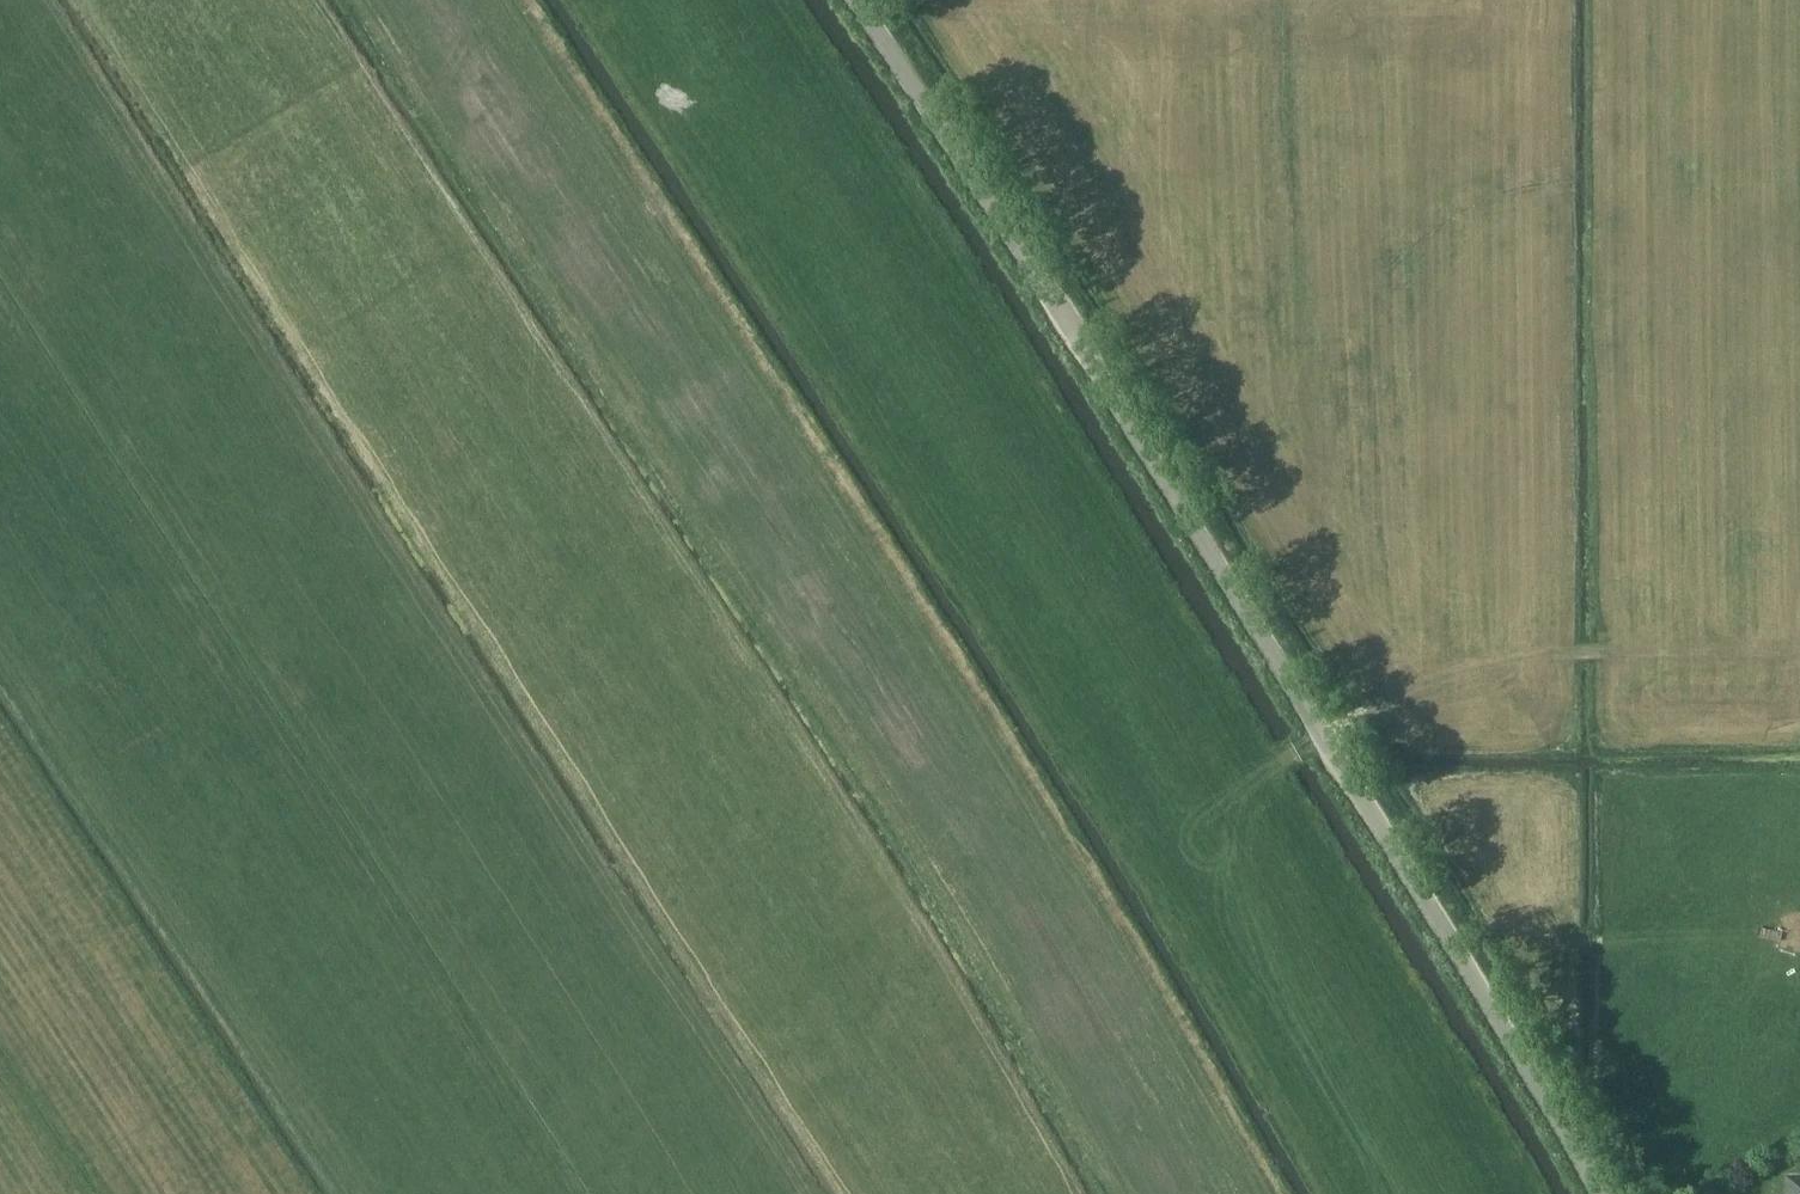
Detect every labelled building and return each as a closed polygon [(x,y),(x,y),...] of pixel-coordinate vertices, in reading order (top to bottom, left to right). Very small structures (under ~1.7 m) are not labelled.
[(1791,1179),(1791,1193),(1799,1193),(1799,1178),(1791,1179)]
